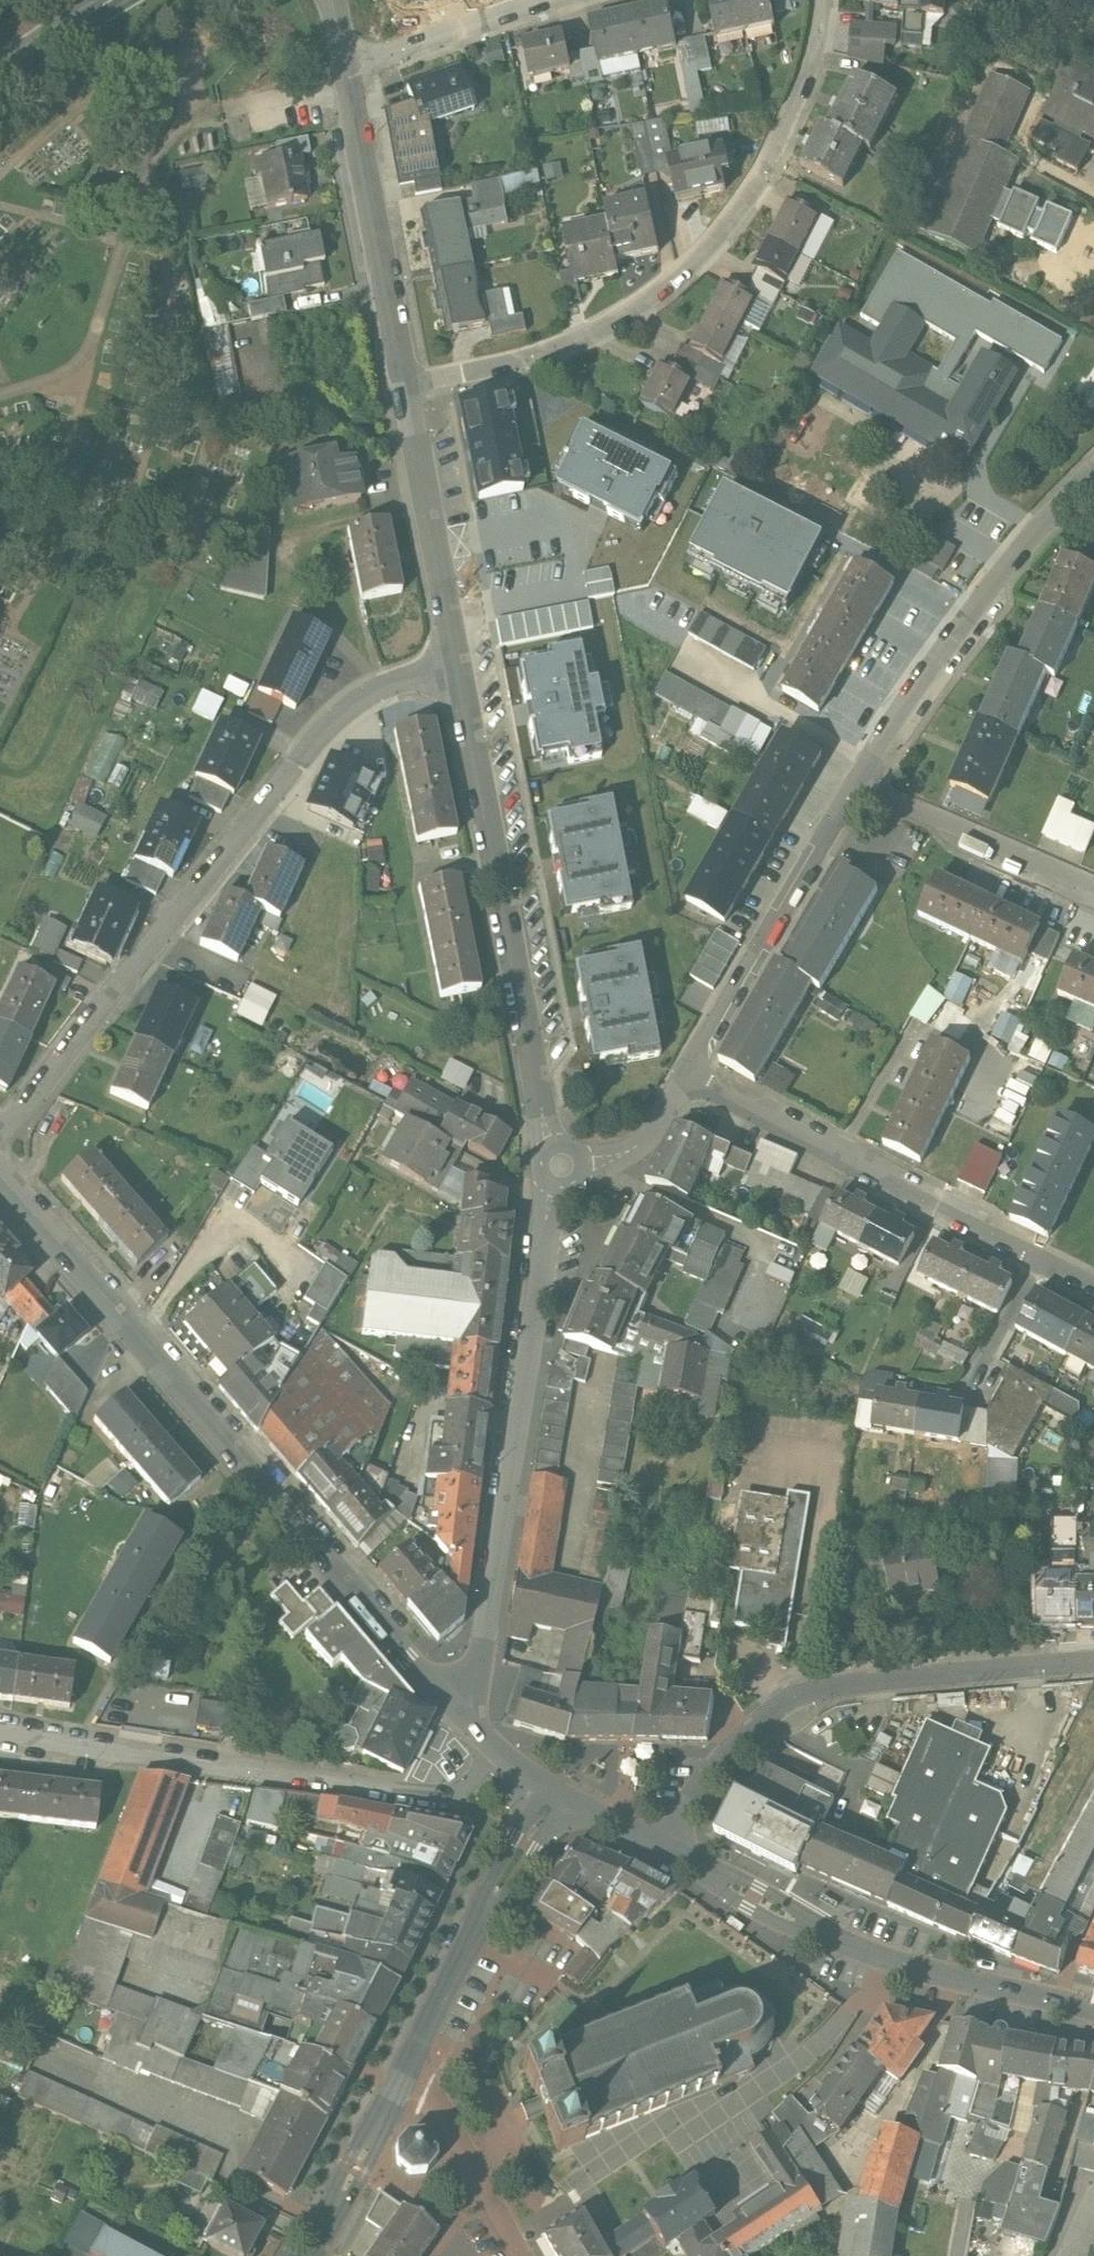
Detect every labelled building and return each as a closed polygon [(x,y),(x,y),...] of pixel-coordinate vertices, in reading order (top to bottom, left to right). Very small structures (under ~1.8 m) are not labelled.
[(716,41),(718,41),(717,36),(726,34),(728,38),(745,35),(738,0),(707,0),(716,41)] [(745,35),(746,35),(745,30),(756,28),(757,32),(775,28),(768,0),(738,0),(745,35)] [(777,14),(792,10),(790,0),(774,0),(777,14)] [(870,8),(904,11),(922,12),(923,0),(870,0),(870,8)] [(922,12),(922,18),(944,19),(945,0),(923,0),(922,12)] [(667,6),(648,10),(649,13),(630,17),(629,14),(628,14),(637,58),(639,58),(637,52),(658,48),(659,53),(676,50),(675,47),(667,6)] [(922,12),(904,11),(901,49),(920,51),(922,18),(922,12)] [(610,21),(590,26),(589,22),(588,22),(595,52),(598,67),(599,67),(598,61),(617,56),(618,63),(637,58),(628,14),(609,18),(610,21)] [(894,49),(895,32),(868,30),(867,45),(852,43),(850,59),(881,67),(883,48),(894,49)] [(562,38),(539,42),(539,44),(523,47),(529,81),(531,80),(530,78),(551,74),(552,75),(568,72),(570,71),(567,58),(562,38)] [(704,40),(690,43),(697,75),(711,71),(704,40)] [(690,43),(675,47),(676,50),(685,97),(700,93),(697,75),(690,43)] [(595,52),(580,55),(585,80),(601,77),(598,67),(595,52)] [(585,80),(580,55),(567,58),(570,71),(568,72),(570,83),(585,80)] [(1069,64),(1070,61),(1068,60),(1040,114),(1043,115),(1044,114),(1055,119),(1052,126),(1040,121),(1031,141),(1055,152),(1052,161),(1077,173),(1090,145),(1078,139),(1081,132),(1092,138),(1091,140),(1093,141),(1093,76),(1069,64)] [(459,71),(407,88),(413,105),(387,114),(401,185),(413,183),(437,178),(429,126),(472,112),(459,71)] [(981,99),(947,181),(939,179),(938,180),(940,181),(920,230),(918,229),(917,231),(977,257),(981,250),(979,249),(992,221),(1000,225),(999,228),(1024,239),(1028,232),(1037,236),(1046,215),(1037,211),(1040,203),(1015,192),(1013,195),(1005,192),(1017,163),(1019,164),(1019,162),(1000,155),(1028,92),(992,76),(986,88),(985,87),(979,98),(981,99)] [(898,99),(855,77),(832,122),(875,144),(898,99)] [(644,124),(654,171),(672,168),(671,161),(672,161),(663,121),(644,124)] [(875,144),(832,122),(828,130),(822,127),(801,170),(839,189),(860,147),(871,153),(875,144)] [(641,174),(654,171),(644,124),(630,126),(641,174)] [(276,147),(279,162),(298,158),(309,156),(306,142),(276,147)] [(672,161),(671,161),(672,168),(674,179),(672,179),(677,200),(702,195),(702,197),(726,192),(722,172),(730,170),(725,148),(672,161)] [(279,162),(254,167),(257,182),(265,181),(270,211),(290,207),(289,206),(306,203),(301,173),(298,158),(279,162)] [(205,171),(180,174),(184,194),(209,190),(205,171)] [(437,178),(413,183),(416,194),(440,190),(437,178)] [(499,182),(469,188),(472,201),(502,195),(499,182)] [(472,201),(419,212),(423,234),(419,235),(422,253),(427,252),(432,276),(467,269),(463,252),(467,251),(464,233),(476,230),(474,223),(506,217),(502,195),(472,201)] [(647,198),(624,202),(625,208),(607,212),(606,207),(603,207),(607,223),(616,262),(659,253),(647,198)] [(821,219),(791,203),(770,241),(801,257),(821,219)] [(1046,215),(1037,236),(1033,244),(1058,255),(1074,218),(1049,207),(1046,215)] [(607,223),(564,232),(572,271),(575,284),(576,283),(618,274),(616,262),(607,223)] [(308,236),(288,239),(289,246),(270,249),(278,293),(303,288),(303,291),(322,288),(317,260),(313,261),(308,236)] [(801,257),(770,241),(755,270),(758,271),(786,286),(801,257)] [(977,335),(1045,374),(1063,343),(995,303),(992,307),(899,254),(862,317),(881,329),(893,306),(926,324),(957,343),(939,376),(932,389),(958,404),(964,392),(949,383),(977,335)] [(467,269),(432,276),(435,293),(431,294),(435,313),(439,312),(443,333),(487,324),(522,317),(521,314),(507,317),(502,291),(499,292),(500,297),(478,302),(474,285),(470,285),(467,269)] [(575,284),(572,271),(560,273),(565,303),(580,300),(576,283),(575,284)] [(758,271),(752,282),(780,297),(786,286),(758,271)] [(752,282),(746,295),(755,300),(774,310),(780,297),(752,282)] [(746,295),(726,284),(711,311),(741,327),(755,300),(746,295)] [(220,401),(239,398),(221,295),(203,298),(220,401)] [(252,305),(255,321),(285,316),(283,300),(252,305)] [(926,324),(893,306),(881,329),(870,346),(839,329),(813,375),(814,376),(815,374),(843,391),(842,393),(846,395),(846,394),(873,409),(872,411),(875,412),(876,411),(904,427),(903,428),(905,429),(906,428),(934,444),(933,446),(964,464),(989,420),(958,404),(932,389),(939,376),(907,358),(926,324)] [(741,327),(711,311),(690,351),(706,359),(720,367),(741,327)] [(522,317),(487,324),(489,338),(525,331),(522,317)] [(681,346),(675,358),(700,371),(706,359),(690,351),(681,346)] [(964,392),(958,404),(989,420),(1016,374),(985,357),(964,392)] [(675,358),(668,371),(690,382),(715,396),(722,382),(714,378),(700,371),(675,358)] [(668,371),(661,367),(640,405),(669,421),(690,382),(668,371)] [(504,397),(462,405),(465,419),(464,419),(464,420),(465,420),(468,438),(468,439),(469,439),(477,479),(476,479),(476,480),(477,480),(480,497),(480,498),(480,499),(523,491),(504,397)] [(664,505),(678,477),(583,427),(569,454),(575,457),(559,488),(644,532),(659,503),(664,505)] [(332,454),(292,462),(296,481),(290,482),(295,508),(309,506),(313,508),(361,498),(358,483),(361,482),(358,470),(355,470),(353,460),(334,464),(332,454)] [(788,610),(824,540),(726,489),(690,559),(788,610)] [(388,521),(347,529),(362,598),(401,591),(388,521)] [(244,534),(221,588),(265,599),(269,529),(244,534)] [(931,535),(911,570),(933,581),(939,571),(943,573),(956,549),(931,535)] [(1064,557),(1041,609),(1078,625),(1093,588),(1093,570),(1064,557)] [(894,585),(858,564),(821,628),(856,649),(894,585)] [(588,600),(614,595),(610,570),(584,574),(588,600)] [(497,620),(502,646),(593,628),(588,603),(497,620)] [(1078,625),(1041,609),(1019,659),(1018,660),(1047,673),(1046,673),(1055,677),(1078,625)] [(700,612),(689,632),(756,672),(768,650),(700,612)] [(293,619),(276,655),(312,672),(329,636),(293,619)] [(856,649),(821,628),(784,692),(819,712),(856,649)] [(570,762),(600,757),(593,717),(604,715),(598,684),(587,686),(579,646),(548,652),(550,663),(520,668),(537,759),(568,753),(570,762)] [(276,655),(258,690),(283,702),(295,707),(312,672),(276,655)] [(1019,659),(1009,655),(981,721),(1018,737),(1046,673),(1047,673),(1018,660),(1019,659)] [(733,710),(667,672),(654,693),(700,720),(720,731),(733,710)] [(204,689),(195,710),(216,719),(225,698),(204,689)] [(283,702),(258,690),(249,712),(272,723),(283,702)] [(761,726),(733,710),(720,731),(700,720),(692,733),(729,754),(735,743),(747,750),(761,726)] [(434,721),(395,729),(406,784),(446,777),(434,721)] [(1018,737),(981,721),(952,787),(989,803),(1018,737)] [(258,741),(221,724),(197,776),(199,777),(231,792),(233,793),(258,741)] [(784,735),(736,818),(773,839),(821,757),(784,735)] [(376,779),(333,760),(325,777),(322,776),(316,790),(319,791),(310,809),(353,828),(376,779)] [(231,792),(199,777),(189,797),(222,813),(231,792)] [(446,777),(406,784),(418,841),(457,833),(446,777)] [(690,812),(720,828),(729,811),(699,795),(690,812)] [(1044,834),(1086,853),(1093,835),(1093,826),(1070,816),(1075,805),(1060,798),(1044,834)] [(580,813),(547,819),(554,857),(559,856),(562,876),(558,876),(565,914),(599,908),(600,914),(632,908),(612,800),(579,806),(580,813)] [(70,824),(99,838),(109,816),(80,802),(70,824)] [(197,824),(160,807),(136,859),(166,873),(173,876),(197,824)] [(773,839),(736,818),(688,900),(725,921),(773,839)] [(304,866),(267,849),(243,900),(243,901),(261,910),(279,919),(304,866)] [(166,873),(136,859),(126,881),(156,895),(166,873)] [(876,893),(841,873),(814,920),(849,940),(876,893)] [(459,878),(420,885),(431,940),(470,932),(459,878)] [(989,903),(938,879),(920,915),(971,939),(989,903)] [(243,900),(225,892),(201,944),(237,961),(261,910),(243,901),(243,900)] [(135,910),(99,893),(75,944),(111,961),(135,910)] [(1040,927),(989,903),(971,939),(1023,964),(1028,952),(1040,927)] [(53,959),(68,929),(46,918),(31,948),(53,959)] [(849,940),(814,920),(786,968),(812,984),(821,988),(849,940)] [(1060,938),(1040,927),(1028,952),(1049,962),(1060,938)] [(691,977),(714,991),(741,944),(717,931),(691,977)] [(470,932),(431,940),(443,997),(482,989),(470,932)] [(575,966),(582,1004),(587,1003),(590,1024),(585,1024),(592,1062),(627,1056),(628,1062),(660,1056),(640,948),(607,953),(609,960),(575,966)] [(59,951),(53,963),(77,974),(83,961),(59,951)] [(1076,959),(1060,996),(1093,1011),(1093,967),(1076,959)] [(777,963),(749,1012),(784,1032),(812,984),(786,968),(777,963)] [(48,971),(42,984),(54,989),(65,994),(70,982),(48,971)] [(17,972),(0,1009),(0,1025),(30,1039),(54,989),(42,984),(17,972)] [(238,1014),(264,1026),(279,994),(253,982),(238,1014)] [(916,1016),(932,1022),(944,994),(928,987),(916,1016)] [(195,1006),(159,989),(135,1041),(173,1058),(195,1006)] [(784,1032),(749,1012),(721,1061),(756,1081),(784,1032)] [(7,1090),(30,1039),(0,1025),(0,1087),(7,1090)] [(173,1058),(135,1041),(111,1093),(148,1109),(173,1058)] [(970,1060),(933,1043),(909,1094),(945,1111),(970,1060)] [(443,1076),(466,1086),(475,1067),(452,1056),(443,1076)] [(788,1094),(798,1073),(775,1063),(765,1084),(788,1094)] [(510,1134),(455,1103),(454,1105),(412,1081),(402,1098),(392,1093),(385,1107),(407,1119),(463,1150),(466,1144),(496,1160),(510,1134)] [(945,1111),(909,1094),(884,1144),(921,1162),(945,1111)] [(1061,1117),(1036,1169),(1073,1186),(1093,1141),(1093,1132),(1061,1117)] [(463,1150),(407,1119),(383,1161),(431,1188),(447,1160),(454,1164),(463,1150)] [(298,1207),(333,1152),(288,1124),(263,1162),(270,1167),(260,1183),(298,1207)] [(715,1142),(681,1129),(663,1153),(702,1172),(710,1152),(715,1142)] [(762,1140),(753,1158),(790,1175),(798,1156),(762,1140)] [(745,1174),(753,1158),(715,1142),(710,1152),(715,1155),(714,1160),(745,1174)] [(976,1145),(959,1181),(984,1193),(1001,1158),(976,1145)] [(702,1172),(663,1153),(645,1181),(690,1201),(702,1172)] [(130,1197),(93,1154),(62,1180),(100,1223),(130,1197)] [(790,1175),(753,1158),(745,1174),(741,1184),(812,1215),(823,1189),(790,1175)] [(454,1164),(447,1160),(431,1188),(425,1199),(462,1215),(465,1179),(454,1164)] [(1073,1186),(1036,1169),(1012,1221),(1048,1238),(1073,1186)] [(487,1180),(465,1179),(462,1215),(504,1219),(505,1193),(486,1192),(487,1180)] [(809,1220),(821,1226),(837,1198),(823,1189),(812,1215),(809,1220)] [(167,1239),(130,1197),(100,1223),(137,1266),(167,1239)] [(867,1204),(856,1199),(853,1204),(837,1198),(821,1226),(860,1247),(876,1217),(864,1211),(867,1204)] [(725,1235),(641,1199),(623,1232),(713,1270),(713,1269),(712,1268),(722,1243),(725,1235)] [(504,1219),(462,1215),(457,1258),(507,1264),(513,1219),(504,1219)] [(891,1225),(876,1217),(860,1247),(899,1267),(915,1237),(901,1231),(905,1225),(895,1219),(891,1225)] [(16,1250),(0,1232),(0,1265),(16,1250)] [(713,1270),(623,1232),(600,1278),(599,1279),(644,1296),(665,1259),(685,1267),(683,1272),(705,1282),(706,1283),(713,1270)] [(775,1237),(770,1248),(777,1252),(790,1258),(796,1247),(775,1237)] [(316,1255),(350,1279),(358,1265),(324,1243),(316,1255)] [(743,1253),(722,1243),(712,1268),(713,1269),(713,1270),(738,1280),(743,1269),(737,1266),(743,1253)] [(951,1255),(936,1247),(921,1278),(959,1296),(974,1265),(962,1260),(966,1253),(955,1248),(951,1255)] [(0,1265),(0,1300),(1,1300),(23,1280),(32,1272),(15,1252),(17,1251),(16,1250),(0,1265)] [(790,1258),(777,1252),(772,1263),(792,1272),(796,1261),(790,1258)] [(457,1258),(456,1258),(453,1279),(407,1273),(393,1256),(377,1255),(371,1260),(363,1332),(455,1343),(496,1348),(507,1264),(457,1258)] [(348,1279),(325,1264),(305,1299),(315,1305),(308,1319),(320,1326),(348,1279)] [(795,1275),(771,1264),(766,1276),(790,1287),(795,1275)] [(993,1267),(990,1274),(974,1265),(959,1296),(999,1316),(1013,1285),(1001,1279),(1003,1272),(993,1267)] [(861,1299),(871,1278),(851,1268),(841,1289),(861,1299)] [(738,1280),(713,1270),(706,1283),(705,1282),(692,1312),(715,1321),(718,1314),(722,1316),(738,1280)] [(644,1296),(599,1279),(600,1278),(591,1275),(565,1339),(590,1346),(643,1361),(645,1350),(618,1340),(622,1330),(647,1339),(653,1321),(638,1315),(646,1296),(644,1296)] [(23,1280),(1,1300),(0,1300),(0,1321),(10,1305),(27,1325),(32,1316),(40,1299),(23,1280)] [(273,1343),(227,1288),(185,1324),(213,1357),(206,1363),(222,1383),(247,1363),(248,1364),(273,1343)] [(1087,1320),(1037,1293),(1017,1329),(1067,1356),(1087,1320)] [(57,1317),(40,1299),(32,1316),(43,1329),(57,1317)] [(86,1333),(66,1310),(57,1317),(43,1329),(37,1334),(58,1357),(86,1333)] [(708,1337),(715,1321),(692,1312),(686,1327),(708,1337)] [(815,1333),(821,1323),(805,1316),(800,1326),(815,1333)] [(1087,1320),(1067,1356),(1093,1371),(1093,1324),(1087,1320)] [(645,1350),(643,1361),(639,1387),(702,1400),(706,1377),(727,1381),(731,1357),(702,1351),(706,1341),(653,1321),(647,1339),(622,1330),(618,1340),(645,1350)] [(835,1331),(821,1323),(815,1333),(830,1341),(835,1331)] [(391,1405),(320,1328),(298,1364),(258,1431),(299,1477),(328,1449),(356,1481),(357,1482),(358,1477),(359,1477),(367,1464),(391,1405)] [(43,1356),(23,1334),(11,1359),(24,1372),(43,1356)] [(931,1353),(935,1342),(921,1335),(915,1345),(931,1353)] [(590,1346),(565,1339),(562,1352),(580,1357),(585,1359),(590,1346)] [(951,1351),(935,1342),(931,1353),(946,1360),(951,1351)] [(248,1364),(262,1381),(279,1351),(273,1343),(248,1364)] [(496,1348),(455,1343),(451,1371),(449,1371),(448,1382),(449,1382),(447,1407),(489,1412),(496,1348)] [(222,1383),(220,1386),(258,1431),(298,1364),(279,1351),(262,1381),(248,1364),(247,1363),(222,1383)] [(968,1358),(955,1351),(950,1362),(963,1368),(968,1358)] [(591,1360),(585,1359),(580,1357),(575,1380),(586,1383),(591,1360)] [(643,1361),(619,1358),(609,1407),(611,1407),(634,1411),(639,1387),(643,1361)] [(86,1391),(57,1361),(45,1388),(74,1420),(86,1391)] [(1003,1381),(1009,1384),(1041,1399),(1051,1403),(1057,1393),(1010,1368),(1003,1381)] [(891,1391),(895,1376),(875,1372),(863,1378),(859,1402),(878,1405),(880,1396),(883,1391),(891,1391)] [(573,1380),(549,1376),(533,1476),(556,1479),(573,1380)] [(1041,1399),(1009,1384),(998,1402),(996,1401),(989,1414),(989,1447),(988,1511),(1016,1507),(1016,1449),(1020,1442),(1023,1444),(1039,1414),(1035,1413),(1041,1399)] [(909,1393),(897,1391),(895,1398),(880,1396),(878,1405),(859,1402),(855,1430),(885,1435),(886,1430),(917,1435),(922,1403),(908,1400),(909,1393)] [(1080,1405),(1057,1393),(1051,1403),(1047,1410),(1080,1429),(1080,1405)] [(163,1437),(126,1395),(95,1421),(132,1464),(163,1437)] [(966,1409),(950,1407),(951,1399),(940,1397),(939,1406),(922,1403),(917,1435),(960,1442),(966,1409)] [(489,1412),(447,1407),(441,1456),(429,1455),(426,1478),(437,1480),(480,1485),(489,1412)] [(634,1411),(611,1407),(598,1482),(621,1487),(634,1411)] [(989,1414),(966,1409),(960,1442),(989,1447),(989,1414)] [(163,1437),(132,1464),(169,1507),(200,1480),(163,1437)] [(356,1481),(328,1449),(299,1477),(328,1511),(356,1481)] [(87,1477),(100,1490),(125,1467),(112,1454),(87,1477)] [(356,1481),(328,1511),(358,1545),(394,1512),(381,1498),(386,1480),(389,1474),(367,1464),(359,1477),(358,1477),(357,1482),(356,1481)] [(556,1479),(533,1476),(530,1492),(517,1573),(553,1580),(565,1499),(567,1484),(556,1479)] [(909,1479),(893,1476),(891,1488),(897,1489),(891,1524),(901,1522),(907,1490),(909,1479)] [(726,1481),(711,1479),(707,1501),(722,1503),(726,1481)] [(926,1482),(909,1479),(907,1490),(924,1494),(926,1482)] [(358,1545),(368,1557),(405,1519),(409,1522),(418,1498),(408,1494),(409,1490),(398,1486),(400,1483),(386,1480),(381,1498),(394,1512),(358,1545)] [(480,1485),(437,1480),(433,1518),(439,1519),(436,1541),(446,1555),(438,1578),(469,1616),(488,1486),(480,1485)] [(621,1487),(598,1482),(577,1582),(601,1588),(609,1550),(621,1487)] [(786,1511),(741,1505),(731,1572),(743,1575),(734,1625),(769,1632),(767,1648),(785,1651),(811,1498),(789,1493),(786,1511)] [(181,1539),(146,1518),(110,1581),(145,1601),(181,1539)] [(1077,1522),(1053,1521),(1053,1575),(1040,1574),(1040,1630),(1076,1629),(1077,1535),(1077,1522)] [(1077,1535),(1076,1629),(1093,1629),(1093,1535),(1077,1535)] [(410,1544),(379,1571),(407,1605),(438,1578),(410,1544)] [(931,1546),(868,1558),(872,1581),(886,1579),(889,1598),(939,1590),(931,1546)] [(632,1556),(609,1550),(601,1588),(584,1660),(594,1663),(605,1616),(618,1618),(632,1556)] [(662,1572),(652,1632),(680,1637),(691,1593),(695,1577),(662,1572)] [(577,1582),(559,1578),(558,1581),(553,1580),(517,1573),(510,1620),(567,1630),(556,1676),(563,1677),(578,1680),(584,1660),(601,1588),(577,1582)] [(438,1578),(407,1605),(438,1642),(469,1616),(438,1578)] [(110,1581),(74,1643),(110,1663),(145,1601),(110,1581)] [(292,1638),(314,1618),(302,1604),(286,1585),(271,1598),(287,1617),(279,1623),(292,1638)] [(318,1623),(336,1608),(319,1589),(302,1604),(314,1618),(318,1623)] [(27,1591),(3,1590),(3,1612),(26,1612),(27,1591)] [(680,1637),(676,1660),(700,1663),(707,1626),(719,1628),(725,1598),(691,1593),(680,1637)] [(414,1699),(336,1608),(318,1623),(305,1635),(332,1666),(341,1658),(361,1681),(391,1696),(392,1694),(411,1704),(414,1699)] [(680,1637),(652,1632),(642,1693),(634,1740),(663,1741),(671,1694),(676,1660),(680,1637)] [(0,1658),(0,1699),(13,1701),(19,1661),(0,1658)] [(75,1669),(19,1661),(13,1701),(69,1709),(75,1669)] [(558,1702),(533,1696),(539,1673),(521,1669),(509,1715),(516,1717),(514,1726),(565,1740),(571,1706),(576,1688),(578,1680),(563,1677),(558,1702)] [(411,1704),(392,1694),(391,1696),(361,1681),(349,1705),(366,1713),(357,1732),(347,1728),(338,1731),(334,1739),(337,1748),(346,1752),(355,1749),(363,1753),(403,1773),(411,1756),(413,1757),(426,1732),(424,1731),(432,1714),(411,1704)] [(642,1693),(576,1688),(571,1706),(565,1740),(634,1740),(642,1693)] [(714,1699),(671,1694),(663,1741),(708,1742),(714,1699)] [(227,1705),(200,1700),(196,1727),(222,1730),(227,1705)] [(246,1707),(227,1705),(222,1730),(222,1736),(241,1739),(246,1707)] [(991,1751),(927,1722),(892,1800),(897,1801),(887,1823),(899,1828),(889,1852),(912,1862),(903,1882),(965,1908),(1008,1813),(1001,1796),(976,1785),(991,1751)] [(784,1775),(765,1766),(764,1768),(761,1766),(745,1798),(737,1795),(716,1836),(795,1875),(816,1834),(839,1787),(816,1776),(781,1758),(777,1764),(787,1769),(784,1775)] [(823,1763),(816,1776),(839,1787),(845,1774),(823,1763)] [(1043,1862),(1057,1869),(1093,1803),(1093,1764),(1043,1862)] [(878,1766),(873,1777),(895,1788),(901,1776),(878,1766)] [(185,1781),(140,1775),(98,1886),(141,1899),(185,1781)] [(873,1777),(867,1790),(889,1801),(895,1788),(873,1777)] [(0,1778),(0,1818),(18,1820),(23,1780),(0,1778)] [(100,1790),(23,1780),(18,1820),(95,1829),(100,1790)] [(284,1793),(256,1790),(247,1821),(279,1828),(281,1815),(280,1815),(284,1793)] [(339,1802),(307,1796),(284,1793),(280,1815),(281,1815),(335,1823),(339,1802)] [(357,1806),(339,1802),(335,1823),(352,1830),(357,1806)] [(1062,1914),(1093,1851),(1093,1803),(1057,1869),(1039,1902),(1062,1914)] [(454,1866),(420,1849),(388,1837),(394,1813),(357,1806),(352,1830),(365,1834),(361,1848),(377,1853),(411,1864),(412,1865),(447,1881),(454,1866)] [(466,1827),(394,1813),(388,1837),(420,1849),(454,1866),(469,1833),(466,1827)] [(217,1816),(199,1865),(223,1874),(224,1873),(238,1837),(241,1824),(217,1816)] [(883,1859),(839,1839),(837,1843),(816,1834),(799,1868),(889,1906),(901,1881),(905,1873),(881,1863),(883,1859)] [(547,1885),(592,1917),(598,1909),(629,1866),(576,1843),(547,1885)] [(447,1881),(412,1865),(411,1864),(377,1853),(371,1870),(386,1875),(405,1880),(439,1897),(447,1881)] [(331,1878),(357,1886),(361,1873),(364,1874),(367,1868),(336,1859),(331,1878)] [(1027,1882),(1006,1873),(1003,1879),(1002,1879),(984,1913),(982,1916),(971,1940),(972,1940),(1011,1957),(1039,1902),(1057,1869),(1043,1862),(1039,1860),(1027,1882)] [(629,1866),(598,1909),(605,1913),(601,1919),(607,1922),(601,1932),(588,1952),(600,1962),(609,1949),(648,1916),(674,1889),(629,1866)] [(223,1874),(200,1867),(182,1912),(206,1919),(223,1874)] [(439,1897),(405,1880),(386,1875),(381,1893),(396,1897),(396,1896),(397,1896),(432,1913),(439,1897)] [(331,1878),(328,1877),(311,1932),(343,1942),(348,1925),(360,1887),(357,1886),(331,1878)] [(903,1882),(901,1881),(889,1906),(971,1942),(972,1940),(971,1940),(982,1916),(966,1910),(967,1909),(965,1908),(903,1882)] [(592,1917),(547,1885),(532,1908),(576,1939),(588,1922),(592,1917)] [(141,1899),(98,1886),(85,1920),(132,1936),(143,1900),(141,1899)] [(397,1896),(396,1896),(396,1897),(374,1950),(408,1963),(432,1913),(397,1896)] [(150,1942),(162,1906),(143,1900),(132,1936),(150,1942)] [(1062,1914),(1039,1902),(1011,1957),(1057,1975),(1059,1973),(1068,1946),(1069,1942),(1059,1939),(1060,1937),(1062,1935),(1063,1932),(1062,1928),(1057,1925),(1062,1914)] [(182,1912),(162,1906),(150,1942),(222,1965),(220,1971),(245,1979),(253,1950),(258,1935),(206,1919),(182,1912)] [(311,1932),(313,1922),(292,1918),(290,1928),(311,1932)] [(132,1936),(85,1920),(58,1992),(116,2014),(107,2035),(113,2037),(123,2041),(133,2020),(146,2025),(136,2046),(136,2047),(149,2053),(152,2047),(183,2060),(202,2019),(236,2030),(270,2042),(312,2055),(321,2037),(292,2023),(293,2022),(254,2008),(250,2020),(207,2005),(213,1987),(220,1971),(222,1965),(150,1942),(132,1936)] [(588,1952),(601,1932),(588,1922),(576,1939),(586,1950),(565,1975),(579,1986),(600,1962),(588,1952)] [(1077,1969),(1093,1974),(1093,1932),(1077,1969)] [(350,1982),(359,1966),(344,1961),(306,1949),(258,1935),(253,1950),(306,1968),(308,1966),(350,1982)] [(374,1950),(370,1948),(369,1950),(349,1944),(344,1961),(359,1966),(399,1983),(408,1963),(374,1950)] [(399,1983),(359,1966),(350,1982),(342,1999),(300,1984),(297,1998),(301,1999),(336,2010),(337,2009),(375,2027),(399,1983)] [(245,1979),(220,1971),(215,1987),(213,1987),(207,2005),(250,2020),(254,2008),(293,2022),(292,2023),(321,2037),(330,2022),(297,2011),(301,1999),(297,1998),(263,1985),(245,1979)] [(761,2053),(768,2039),(769,2024),(771,2024),(769,2018),(766,2013),(765,2014),(761,2009),(748,1999),(736,1997),(722,2000),(718,1989),(522,2067),(533,2093),(535,2092),(538,2102),(520,2108),(527,2125),(545,2118),(549,2126),(548,2127),(558,2152),(752,2074),(748,2063),(755,2058),(761,2053)] [(375,2027),(337,2009),(336,2010),(301,1999),(297,2011),(330,2022),(321,2037),(312,2055),(343,2071),(342,2073),(349,2076),(375,2027)] [(934,2021),(885,2011),(857,2051),(856,2050),(833,2083),(830,2081),(825,2088),(825,2094),(814,2110),(815,2115),(840,2133),(861,2104),(870,2099),(875,2091),(885,2099),(898,2081),(900,2082),(923,2049),(917,2044),(934,2021)] [(1009,2037),(954,2025),(940,2072),(938,2079),(922,2128),(944,2132),(949,2116),(968,2121),(969,2117),(978,2120),(992,2124),(999,2085),(1009,2037)] [(270,2042),(236,2030),(214,2072),(247,2084),(270,2042)] [(123,2041),(113,2037),(102,2058),(137,2073),(139,2070),(141,2071),(149,2053),(136,2047),(136,2046),(123,2041)] [(1057,2046),(1009,2037),(999,2085),(1002,2086),(1003,2077),(1023,2081),(1052,2086),(1057,2046)] [(312,2055),(311,2055),(270,2042),(247,2084),(249,2085),(280,2096),(286,2098),(325,2121),(349,2076),(342,2073),(343,2071),(312,2055)] [(1057,2046),(1052,2086),(1051,2090),(1060,2091),(1091,2095),(1093,2086),(1093,2049),(1057,2046)] [(183,2060),(152,2047),(149,2053),(141,2071),(173,2083),(183,2060)] [(214,2072),(183,2060),(173,2083),(240,2108),(249,2085),(214,2072)] [(87,2098),(27,2073),(18,2097),(76,2122),(87,2098)] [(925,2074),(901,2132),(918,2139),(922,2128),(938,2079),(925,2074)] [(1011,2130),(1023,2081),(1003,2077),(1002,2086),(999,2085),(992,2124),(1011,2130)] [(1091,2095),(1084,2119),(1093,2122),(1093,2086),(1091,2095)] [(1049,2110),(1041,2108),(1009,2208),(1031,2215),(1034,2205),(1044,2170),(1048,2172),(1068,2107),(1058,2104),(1060,2091),(1051,2090),(1049,2110)] [(325,2121),(286,2098),(280,2096),(245,2163),(251,2165),(246,2176),(285,2197),(325,2121)] [(111,2110),(87,2098),(76,2122),(101,2133),(111,2110)] [(840,2133),(815,2115),(809,2116),(793,2098),(773,2115),(783,2126),(794,2139),(799,2132),(812,2152),(840,2133)] [(17,2107),(0,2141),(0,2157),(5,2146),(10,2148),(27,2112),(17,2107)] [(154,2130),(111,2110),(101,2133),(144,2152),(154,2130)] [(1084,2119),(1071,2165),(1093,2171),(1093,2122),(1084,2119)] [(992,2124),(978,2120),(970,2150),(971,2155),(986,2158),(992,2124)] [(735,2220),(741,2227),(716,2243),(714,2245),(722,2255),(753,2255),(822,2210),(785,2154),(784,2152),(792,2141),(783,2126),(751,2147),(780,2190),(735,2220)] [(154,2130),(144,2152),(180,2168),(207,2179),(213,2182),(223,2156),(155,2127),(154,2130)] [(930,2178),(944,2132),(922,2128),(918,2139),(908,2173),(930,2178)] [(894,2150),(879,2145),(862,2201),(897,2212),(908,2173),(918,2139),(901,2132),(894,2150)] [(407,2135),(396,2148),(398,2164),(410,2174),(426,2173),(438,2160),(436,2144),(423,2134),(407,2135)] [(207,2179),(180,2168),(174,2182),(201,2195),(207,2179)] [(651,2205),(654,2209),(598,2246),(604,2255),(627,2255),(654,2237),(663,2249),(676,2241),(686,2255),(722,2255),(714,2245),(716,2243),(703,2224),(715,2215),(693,2182),(680,2191),(677,2187),(651,2205)] [(381,2194),(367,2220),(387,2234),(372,2255),(422,2255),(437,2233),(381,2194)] [(862,2201),(854,2255),(890,2255),(897,2212),(862,2201)] [(1059,2213),(1034,2205),(1031,2215),(1009,2208),(1002,2232),(1046,2244),(1057,2220),(1059,2213)] [(207,2243),(231,2255),(253,2255),(254,2255),(253,2250),(249,2247),(261,2226),(226,2208),(207,2243)] [(543,2238),(553,2255),(604,2255),(598,2246),(578,2215),(543,2238)] [(104,2231),(90,2255),(151,2255),(104,2231)]
